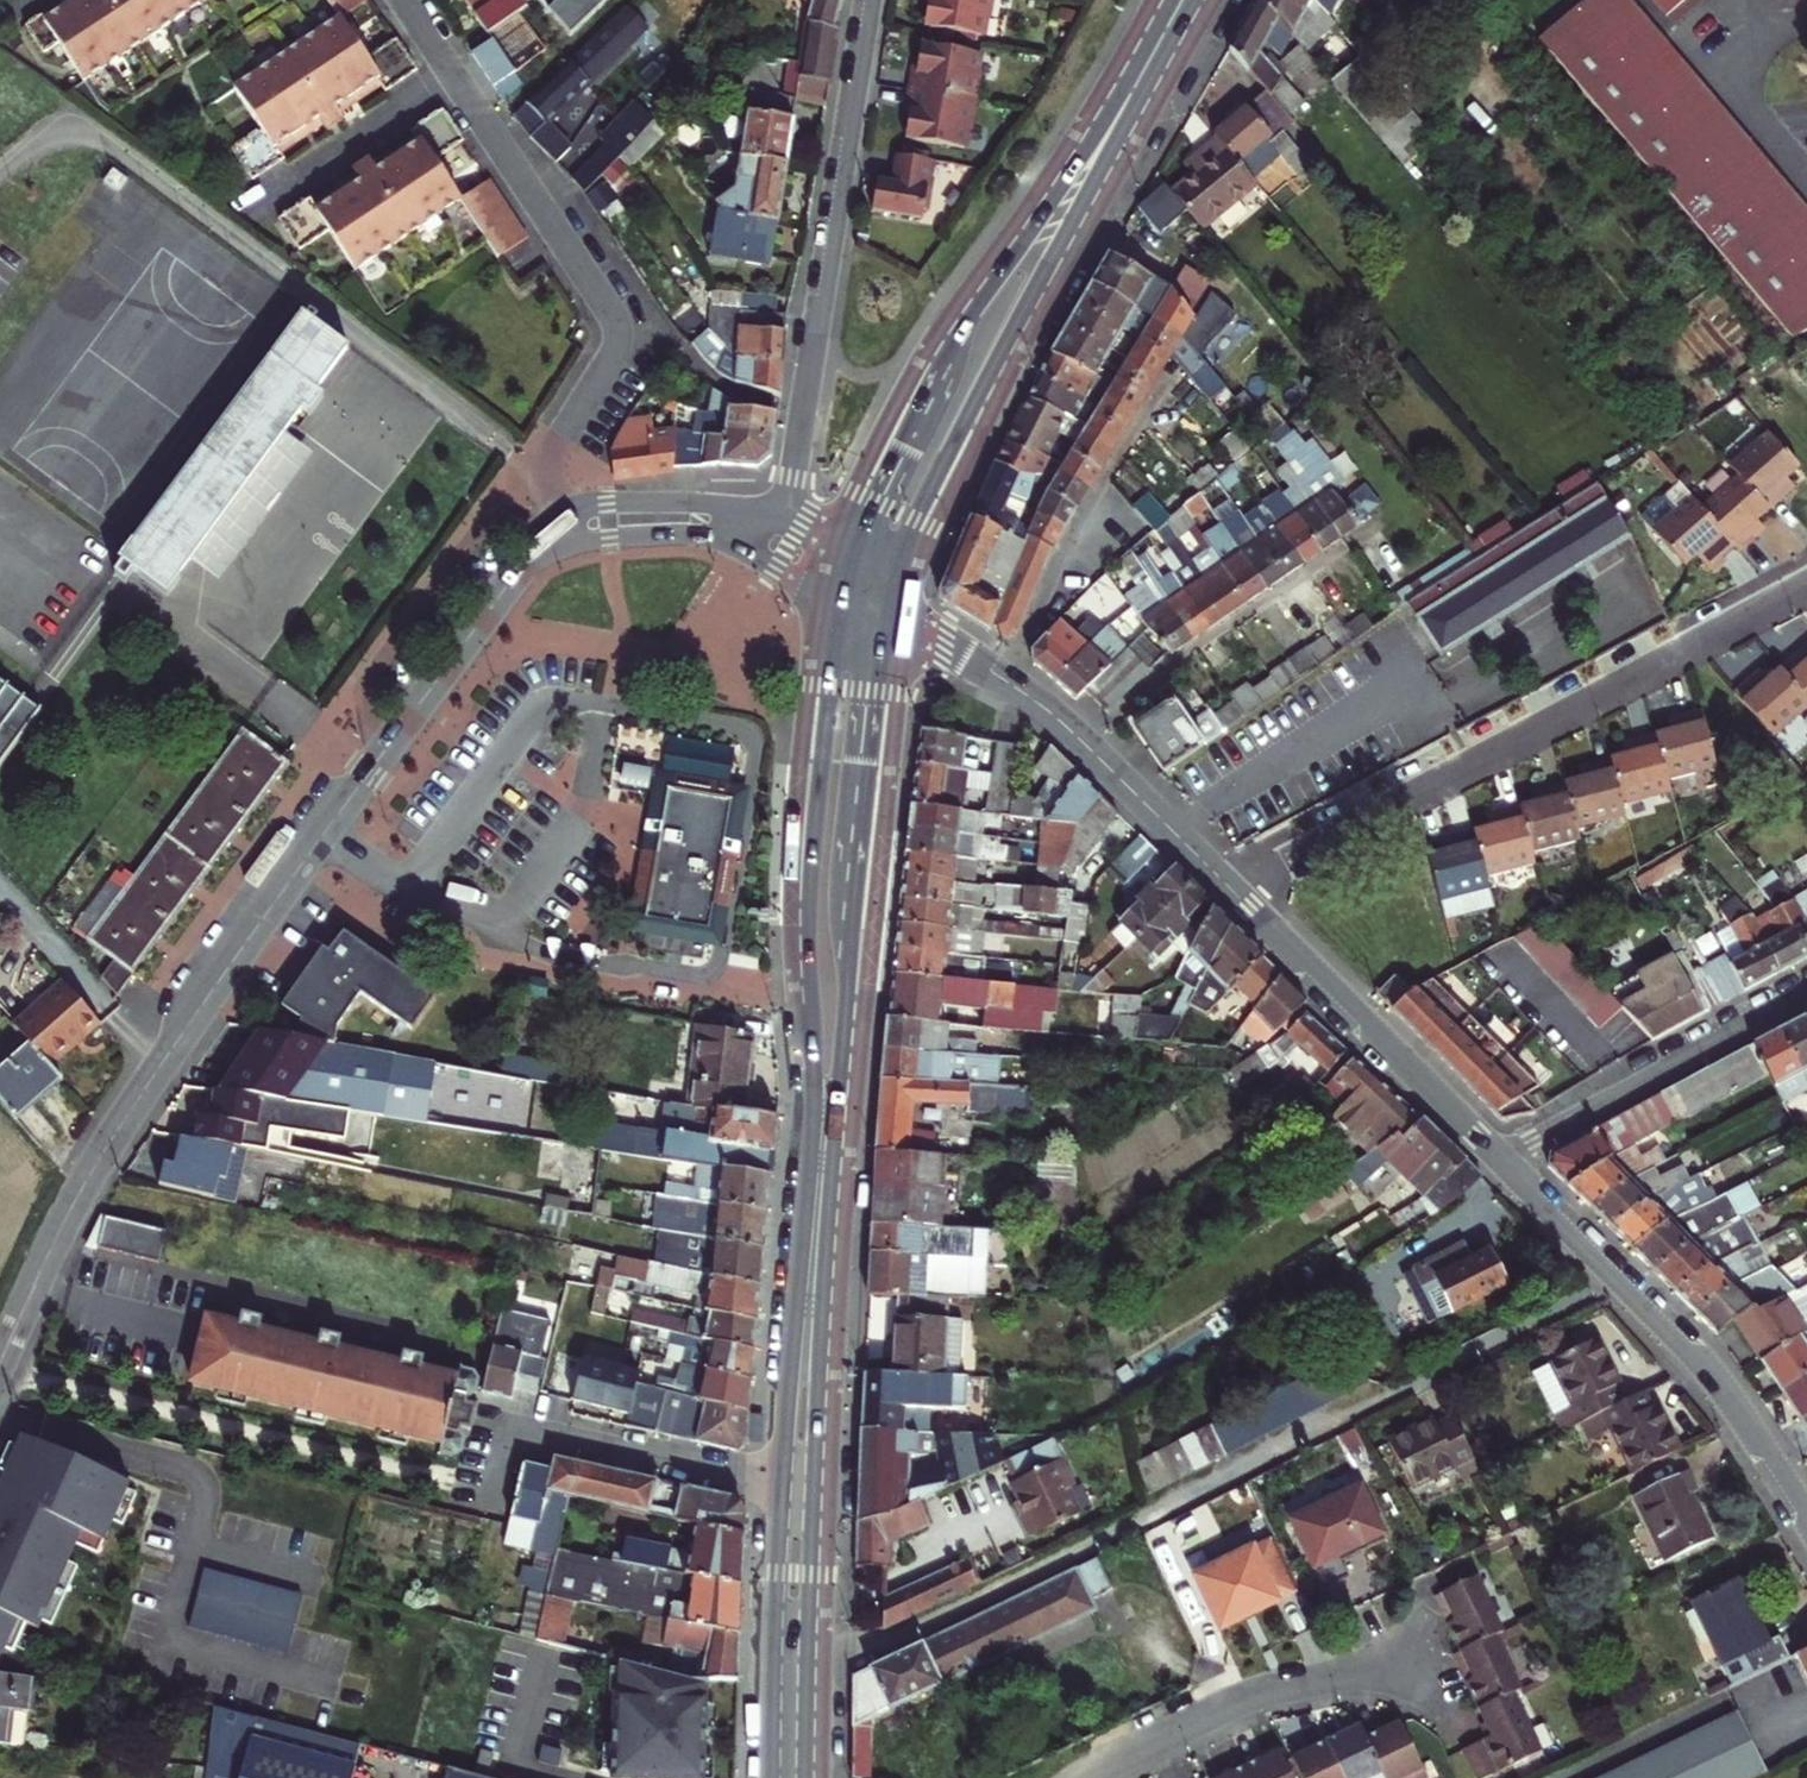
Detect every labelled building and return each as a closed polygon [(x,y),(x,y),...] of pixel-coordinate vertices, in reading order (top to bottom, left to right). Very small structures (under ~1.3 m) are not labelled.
[(48,30),(43,23),(24,39),(47,67),(63,55),(88,91),(216,0),(86,0),(48,30)] [(43,23),(48,30),(86,0),(73,0),(43,23)] [(338,15),(228,92),(255,129),(223,151),(245,182),(278,158),(275,153),(271,147),(313,119),(317,125),(321,130),(338,118),(334,113),(330,107),(372,77),(376,84),(380,89),(414,66),(393,35),(364,54),(339,16),(364,0),(328,0),(338,15)] [(488,37),(524,10),(520,4),(525,0),(463,0),(485,32),(488,37)] [(570,36),(608,0),(535,0),(570,36)] [(812,7),(807,25),(801,64),(759,57),(782,98),(798,101),(827,106),(839,32),(833,31),(841,0),(802,0),(812,7)] [(921,8),(926,8),(931,9),(929,27),(982,34),(985,16),(988,17),(990,0),(922,0),(921,8)] [(1254,101),(1277,127),(1303,104),(1259,56),(1265,43),(1281,58),(1286,48),(1291,39),(1257,0),(1255,0),(1242,23),(1235,37),(1227,52),(1265,92),(1254,101)] [(1310,1),(1308,0),(1257,0),(1291,39),(1299,48),(1303,53),(1327,32),(1333,38),(1339,32),(1332,23),(1310,1)] [(1391,9),(1402,22),(1419,8),(1412,0),(1403,0),(1391,9)] [(1625,0),(1591,0),(1539,45),(1794,344),(1806,336),(1806,213),(1625,0)] [(1666,22),(1692,0),(1648,0),(1666,22)] [(513,116),(536,148),(553,165),(568,150),(544,126),(643,30),(624,10),(513,116)] [(1286,48),(1294,52),(1299,48),(1291,39),(1286,48)] [(514,75),(490,41),(471,54),(479,66),(503,102),(520,85),(514,75)] [(914,61),(910,91),(976,100),(981,70),(978,69),(980,52),(926,44),(924,62),(919,61),(914,61)] [(1299,48),(1294,52),(1280,66),(1310,99),(1329,83),(1303,53),(1299,48)] [(782,98),(759,57),(756,57),(736,90),(733,112),(746,115),(739,157),(787,165),(798,101),(782,98)] [(1375,73),(1361,57),(1329,83),(1366,124),(1380,141),(1411,115),(1375,73)] [(372,77),(330,107),(334,113),(376,84),(372,77)] [(976,100),(910,91),(905,121),(910,121),(915,123),(913,140),(967,147),(969,130),(972,130),(976,100)] [(1303,179),(1314,170),(1279,130),(1277,127),(1254,101),(1233,119),(1212,137),(1216,142),(1250,181),(1278,156),(1297,180),(1303,179)] [(582,193),(617,158),(654,121),(634,102),(597,139),(604,145),(569,181),(582,193)] [(439,104),(406,126),(414,138),(369,168),(361,157),(345,169),(353,180),(312,207),(305,196),(270,220),(293,250),(325,228),(353,269),(455,200),(493,256),(526,234),(488,177),(456,196),(430,155),(460,135),(439,104)] [(313,119),(271,147),(275,153),(317,125),(313,119)] [(628,147),(617,158),(628,169),(663,135),(654,121),(628,147)] [(1254,186),(1250,181),(1216,142),(1200,156),(1205,164),(1193,175),(1181,185),(1170,195),(1201,231),(1254,186)] [(710,199),(720,212),(778,222),(787,165),(739,157),(730,155),(728,165),(737,166),(734,182),(710,199)] [(1205,164),(1200,156),(1187,166),(1193,175),(1205,164)] [(944,163),(911,158),(907,185),(891,183),(887,213),(937,220),(939,211),(942,211),(946,180),(942,179),(944,163)] [(778,222),(720,212),(715,212),(709,255),(741,261),(740,265),(758,267),(758,264),(771,265),(778,222)] [(1493,252),(1483,260),(1501,279),(1510,271),(1493,252)] [(1100,270),(1091,286),(1152,321),(1182,339),(1198,357),(1212,338),(1193,319),(1214,286),(1184,267),(1172,288),(1152,276),(1151,280),(1108,255),(1100,270)] [(1152,321),(1091,286),(1085,296),(1079,306),(1139,341),(1152,321)] [(738,294),(711,292),(710,309),(736,310),(738,294)] [(778,298),(740,295),(739,312),(776,316),(778,298)] [(1072,317),(1066,328),(1112,350),(1128,358),(1139,341),(1079,306),(1072,317)] [(739,312),(738,329),(783,335),(785,317),(776,316),(739,312)] [(177,576),(175,575),(185,561),(279,437),(300,409),(308,415),(321,397),(314,392),(346,348),(313,322),(315,318),(308,313),(305,317),(303,315),(132,542),(130,541),(117,558),(125,564),(165,593),(177,576)] [(1139,341),(1170,359),(1185,375),(1211,404),(1226,392),(1198,357),(1182,339),(1152,321),(1139,341)] [(1112,350),(1066,328),(1059,342),(1051,356),(1095,378),(1112,350)] [(736,358),(738,329),(727,329),(726,348),(736,358)] [(738,329),(736,358),(781,365),(783,335),(738,329)] [(779,397),(781,365),(736,358),(726,348),(711,332),(709,330),(690,345),(699,359),(733,384),(779,397)] [(1163,370),(1170,359),(1139,341),(1128,358),(1117,378),(1147,396),(1153,387),(1163,370)] [(1095,378),(1051,356),(1044,367),(1038,378),(1081,399),(1088,386),(1100,393),(1096,399),(1102,402),(1106,396),(1112,386),(1095,378)] [(1738,382),(1744,392),(1762,381),(1756,371),(1738,382)] [(1081,399),(1038,378),(1035,383),(1032,388),(1026,400),(1085,429),(1093,417),(1102,402),(1096,399),(1092,404),(1081,399)] [(1147,396),(1117,378),(1112,386),(1106,396),(1135,414),(1141,406),(1147,396)] [(652,389),(636,405),(649,413),(665,395),(652,389)] [(729,408),(732,401),(712,391),(710,414),(726,415),(725,434),(773,440),(777,414),(729,408)] [(1233,401),(1252,423),(1266,440),(1269,438),(1283,427),(1284,426),(1267,405),(1258,412),(1242,394),(1233,401)] [(1102,402),(1093,417),(1123,433),(1129,424),(1135,414),(1106,396),(1102,402)] [(1015,423),(1003,445),(1027,457),(1031,453),(1043,458),(1055,434),(1075,444),(1080,436),(1085,429),(1026,400),(1015,423)] [(677,407),(667,401),(664,409),(674,412),(677,407)] [(769,459),(773,440),(725,434),(726,415),(710,414),(695,412),(692,433),(673,430),(673,433),(672,468),(696,467),(720,465),(756,469),(769,459)] [(1123,433),(1093,417),(1085,429),(1080,436),(1111,453),(1117,443),(1123,433)] [(653,469),(672,468),(673,433),(651,436),(650,423),(626,424),(610,452),(613,478),(632,475),(652,471),(653,469)] [(1314,504),(1339,540),(1349,533),(1358,527),(1357,525),(1378,506),(1362,488),(1341,506),(1336,500),(1341,496),(1337,490),(1342,486),(1309,442),(1301,448),(1291,434),(1288,435),(1283,427),(1269,438),(1314,504)] [(1250,453),(1252,452),(1237,435),(1234,432),(1219,445),(1235,465),(1250,453)] [(1767,432),(1730,466),(1737,475),(1768,511),(1793,489),(1786,481),(1800,469),(1796,464),(1767,432)] [(1111,453),(1080,436),(1075,444),(1074,445),(1069,455),(1099,472),(1104,463),(1108,458),(1111,453)] [(279,437),(185,561),(214,582),(307,458),(279,437)] [(998,455),(994,464),(1019,477),(1039,477),(1043,469),(1047,460),(1043,458),(1031,453),(1027,457),(1003,445),(998,455)] [(1652,452),(1644,456),(1684,503),(1690,497),(1689,495),(1652,452)] [(1250,453),(1235,465),(1234,466),(1239,474),(1243,480),(1260,467),(1250,453)] [(1099,472),(1069,455),(1062,466),(1057,474),(1087,492),(1093,482),(1099,472)] [(988,479),(982,491),(1024,510),(1034,490),(1039,477),(1019,477),(994,464),(988,479)] [(1239,474),(1234,466),(1229,470),(1228,471),(1233,478),(1239,474)] [(1087,492),(1057,474),(1054,478),(1047,489),(1045,493),(1076,511),(1079,506),(1082,500),(1087,492)] [(1184,479),(1197,496),(1199,494),(1202,492),(1189,475),(1184,479)] [(1768,511),(1737,475),(1704,504),(1700,508),(1733,548),(1739,554),(1763,532),(1756,522),(1768,511)] [(1039,477),(1034,490),(1042,486),(1047,489),(1054,478),(1039,477)] [(1408,606),(1441,656),(1630,539),(1630,537),(1597,485),(1545,517),(1488,552),(1477,560),(1407,603),(1408,606)] [(976,504),(971,518),(1023,543),(1027,538),(1029,532),(1016,526),(1024,510),(982,491),(976,504)] [(1693,491),(1689,495),(1690,497),(1700,508),(1704,504),(1693,491)] [(1036,515),(1035,516),(1065,529),(1069,523),(1072,517),(1076,511),(1045,493),(1043,498),(1036,515)] [(1164,523),(1169,519),(1148,494),(1133,511),(1153,532),(1155,531),(1158,527),(1164,523)] [(1187,504),(1182,508),(1190,520),(1207,506),(1199,494),(1197,496),(1187,504)] [(1320,553),(1295,517),(1279,494),(1261,506),(1262,508),(1302,566),(1311,560),(1320,553)] [(1690,497),(1684,503),(1653,530),(1685,566),(1697,555),(1709,568),(1733,548),(1700,508),(1690,497)] [(1314,504),(1295,517),(1320,553),(1329,547),(1339,540),(1314,504)] [(1164,523),(1174,537),(1188,527),(1190,530),(1195,526),(1190,520),(1182,508),(1169,519),(1164,523)] [(1302,566),(1262,508),(1256,513),(1264,526),(1253,533),(1284,578),(1293,572),(1302,566)] [(1284,578),(1253,533),(1239,513),(1220,526),(1225,532),(1265,590),(1274,584),(1284,578)] [(1029,532),(1027,538),(1054,549),(1056,546),(1060,537),(1065,529),(1035,516),(1029,532)] [(991,631),(1006,643),(1014,641),(1040,580),(1054,549),(1027,538),(1023,543),(971,518),(954,555),(938,593),(942,602),(991,631)] [(1158,527),(1155,531),(1171,554),(1182,569),(1172,576),(1208,629),(1218,623),(1228,616),(1192,564),(1174,537),(1164,523),(1158,527)] [(1200,535),(1195,526),(1190,530),(1195,539),(1200,535)] [(1265,590),(1225,532),(1207,544),(1246,603),(1255,597),(1265,590)] [(1246,603),(1207,544),(1200,535),(1195,539),(1206,556),(1192,564),(1228,616),(1237,610),(1246,603)] [(1630,539),(1441,656),(1448,669),(1637,552),(1630,539)] [(1135,548),(1129,553),(1134,560),(1140,555),(1135,548)] [(1468,548),(1381,601),(1392,617),(1408,606),(1407,603),(1477,560),(1468,548)] [(1190,641),(1141,570),(1134,560),(1129,553),(1121,560),(1118,563),(1137,590),(1143,599),(1131,609),(1148,630),(1169,655),(1179,648),(1190,641)] [(1171,554),(1161,560),(1172,576),(1182,569),(1171,554)] [(1208,629),(1172,576),(1161,583),(1149,565),(1141,570),(1190,641),(1199,635),(1208,629)] [(1137,590),(1123,599),(1131,609),(1143,599),(1137,590)] [(1121,617),(1138,639),(1141,636),(1148,630),(1131,609),(1121,617)] [(1363,617),(1345,629),(1346,630),(1354,643),(1373,630),(1363,617)] [(1043,673),(1053,682),(1103,631),(1090,620),(1075,637),(1059,622),(1029,654),(1030,662),(1036,667),(1043,673)] [(1064,691),(1075,700),(1129,647),(1107,628),(1103,631),(1053,682),(1064,691)] [(1098,720),(1161,659),(1141,636),(1138,639),(1129,647),(1075,700),(1080,705),(1089,713),(1098,720)] [(1325,639),(1307,651),(1318,667),(1336,655),(1327,642),(1325,639)] [(1779,669),(1806,701),(1806,652),(1803,648),(1779,669)] [(1298,680),(1318,667),(1307,651),(1288,665),(1298,680)] [(1288,665),(1269,677),(1271,680),(1280,693),(1298,680),(1288,665)] [(1732,693),(1772,738),(1806,707),(1806,701),(1779,669),(1766,680),(1758,671),(1732,693)] [(1271,680),(1252,692),(1261,706),(1280,693),(1271,680)] [(38,712),(26,703),(0,683),(0,764),(38,712)] [(1261,706),(1252,692),(1248,686),(1229,699),(1234,705),(1242,718),(1261,706)] [(1145,746),(1162,773),(1221,733),(1212,719),(1207,712),(1192,722),(1190,728),(1172,702),(1151,715),(1146,707),(1127,719),(1145,746)] [(1234,705),(1212,719),(1221,733),(1242,718),(1234,705)] [(1671,732),(1655,736),(1666,781),(1716,768),(1701,712),(1669,720),(1671,732)] [(130,972),(286,763),(244,731),(86,941),(113,959),(99,979),(114,997),(132,974),(130,972)] [(917,758),(916,764),(974,773),(978,741),(920,732),(919,745),(917,758)] [(1666,781),(1655,736),(1622,744),(1625,756),(1610,760),(1621,805),(1669,793),(1666,781)] [(1009,818),(1013,790),(1021,748),(997,744),(992,776),(990,793),(987,815),(1000,817),(1009,818)] [(1074,826),(1099,797),(1074,772),(1050,748),(1035,770),(1050,781),(1038,800),(1013,790),(1009,818),(1043,822),(1074,826)] [(1579,779),(1564,783),(1577,829),(1625,817),(1621,805),(1610,760),(1577,768),(1579,779)] [(914,785),(911,807),(962,813),(965,789),(990,793),(992,776),(974,773),(916,764),(914,785)] [(720,884),(734,790),(702,784),(657,776),(651,810),(633,928),(642,929),(639,948),(704,958),(707,939),(712,939),(720,884)] [(1535,804),(1520,808),(1532,853),(1580,841),(1577,829),(1564,783),(1532,791),(1535,804)] [(1073,869),(1117,815),(1099,797),(1074,826),(1070,848),(1063,864),(1073,869)] [(911,807),(909,829),(981,838),(982,827),(999,828),(1000,817),(987,815),(962,813),(911,807)] [(1532,853),(1520,808),(1485,816),(1488,827),(1473,831),(1486,878),(1535,865),(1532,853)] [(1043,822),(1041,844),(1070,848),(1074,826),(1043,822)] [(908,841),(906,854),(976,861),(1005,864),(1007,848),(996,847),(997,840),(981,838),(909,829),(908,841)] [(1486,878),(1473,831),(1440,840),(1443,851),(1427,856),(1444,920),(1451,918),(1493,907),(1486,878)] [(1139,837),(1105,871),(1122,888),(1156,855),(1139,837)] [(1063,864),(1070,848),(1041,844),(1037,869),(1060,872),(1063,864)] [(905,866),(904,877),(976,885),(977,873),(975,873),(976,861),(906,854),(905,866)] [(1057,893),(1060,872),(1037,869),(1035,891),(1057,893)] [(1125,950),(1136,938),(1189,887),(1182,880),(1175,873),(1158,889),(1154,885),(1133,906),(1137,911),(1127,920),(1122,916),(1117,920),(1122,924),(1111,935),(1125,950)] [(1772,874),(1753,884),(1760,892),(1777,882),(1772,874)] [(976,885),(904,877),(902,890),(901,902),(965,909),(966,893),(994,897),(995,887),(976,885)] [(1794,899),(1789,902),(1777,882),(1760,892),(1751,897),(1759,911),(1763,909),(1767,916),(1760,920),(1755,923),(1770,950),(1769,956),(1778,973),(1786,969),(1806,957),(1806,943),(1800,928),(1806,923),(1794,899)] [(1057,893),(1035,891),(995,887),(994,897),(994,912),(1068,920),(1065,932),(1063,944),(1062,953),(1071,954),(1081,956),(1084,944),(1088,921),(1091,907),(1069,904),(1071,895),(1057,893)] [(1185,958),(1211,910),(1208,906),(1198,897),(1189,887),(1136,938),(1151,953),(1166,940),(1177,951),(1185,958)] [(1806,943),(1806,892),(1794,899),(1806,923),(1800,928),(1806,943)] [(1723,1002),(1778,973),(1769,956),(1770,950),(1755,923),(1751,916),(1735,898),(1719,911),(1736,943),(1743,957),(1733,962),(1708,974),(1723,1002)] [(965,909),(901,902),(900,914),(898,925),(984,934),(1021,938),(1022,928),(981,923),(982,911),(965,909)] [(1122,916),(1127,920),(1137,911),(1133,906),(1122,916)] [(1763,909),(1759,911),(1756,912),(1760,920),(1767,916),(1763,909)] [(1205,974),(1229,928),(1220,919),(1211,910),(1185,958),(1174,978),(1187,985),(1197,990),(1205,974)] [(1451,918),(1444,920),(1449,939),(1457,937),(1451,918)] [(1088,921),(1084,944),(1087,946),(1098,926),(1088,921)] [(1542,922),(1513,937),(1599,1030),(1622,1009),(1605,991),(1542,922)] [(984,934),(898,925),(897,938),(895,952),(981,960),(984,934)] [(1065,932),(1022,928),(1021,938),(1063,944),(1065,932)] [(1254,953),(1229,928),(1205,974),(1210,979),(1201,998),(1211,1008),(1234,987),(1255,1009),(1278,978),(1254,953)] [(263,1034),(333,1046),(336,1030),(337,1025),(341,1018),(345,1011),(349,1005),(359,995),(410,1030),(434,996),(405,976),(341,932),(326,952),(321,948),(317,953),(279,1007),(282,1009),(263,1034)] [(1163,964),(1177,951),(1166,940),(1151,953),(1163,964)] [(1726,947),(1733,962),(1743,957),(1736,943),(1726,947)] [(981,960),(895,952),(894,964),(893,976),(1028,989),(1030,973),(1003,971),(1004,962),(981,960)] [(1068,976),(1071,954),(1062,953),(1058,975),(1068,976)] [(1702,1014),(1672,955),(1605,991),(1622,1009),(1651,1041),(1702,1014)] [(1093,981),(1080,993),(1101,995),(1112,984),(1103,971),(1093,981)] [(1074,993),(1080,993),(1093,981),(1078,973),(1077,977),(1074,993)] [(1068,976),(1058,975),(1056,991),(1074,993),(1077,977),(1068,976)] [(1028,989),(893,976),(891,998),(888,1021),(948,1026),(1039,1034),(1041,1012),(1047,1013),(1049,991),(1028,989)] [(1395,976),(1376,994),(1392,1010),(1410,992),(1395,976)] [(1278,978),(1255,1009),(1228,1044),(1233,1048),(1236,1044),(1239,1046),(1252,1030),(1264,1043),(1299,1008),(1303,1004),(1291,991),(1278,978)] [(1542,1096),(1430,981),(1410,992),(1392,1010),(1502,1121),(1535,1114),(1521,1100),(1542,1096)] [(97,1024),(62,984),(54,991),(40,1003),(76,1043),(97,1024)] [(1197,990),(1187,985),(1172,1020),(1181,1021),(1197,990)] [(1113,997),(1109,1040),(1134,1042),(1138,1012),(1139,999),(1113,997)] [(76,1043),(40,1003),(13,1028),(31,1048),(49,1068),(63,1055),(76,1043)] [(1138,1012),(1134,1042),(1168,1045),(1181,1021),(1172,1020),(1144,1018),(1145,1012),(1138,1012)] [(1328,1071),(1347,1053),(1326,1034),(1304,1014),(1284,1036),(1268,1047),(1279,1063),(1277,1064),(1282,1069),(1289,1063),(1285,1059),(1300,1044),(1328,1071)] [(1778,1033),(1806,1086),(1806,1024),(1805,1019),(1802,1021),(1778,1033)] [(887,1036),(885,1050),(976,1056),(977,1044),(947,1041),(948,1026),(888,1021),(887,1036)] [(754,1063),(750,1062),(753,1037),(696,1027),(686,1108),(716,1113),(743,1114),(747,1088),(751,1088),(752,1076),(754,1063)] [(1778,1033),(1751,1047),(1767,1077),(1782,1106),(1806,1093),(1806,1086),(1778,1033)] [(1677,1122),(1687,1116),(1688,1119),(1767,1077),(1751,1047),(1662,1094),(1677,1122)] [(13,1119),(35,1098),(58,1077),(49,1068),(31,1048),(2,1074),(0,1071),(0,1104),(13,1119)] [(976,1056),(885,1050),(885,1059),(884,1068),(882,1080),(969,1085),(998,1087),(1000,1058),(976,1056)] [(1243,1063),(1229,1072),(1239,1086),(1271,1061),(1263,1050),(1243,1063)] [(505,1055),(502,1077),(527,1081),(561,1086),(564,1066),(505,1055)] [(502,1077),(501,1080),(385,1059),(381,1084),(218,1059),(212,1091),(352,1112),(355,1112),(520,1137),(521,1125),(527,1081),(502,1077)] [(1325,1089),(1339,1103),(1369,1074),(1354,1059),(1325,1089)] [(1339,1103),(1361,1125),(1392,1095),(1381,1085),(1369,1074),(1339,1103)] [(1306,1077),(1293,1086),(1303,1098),(1313,1091),(1315,1089),(1306,1077)] [(1031,1079),(1030,1089),(1044,1091),(1045,1079),(1031,1079)] [(969,1085),(882,1080),(881,1096),(879,1111),(912,1115),(913,1107),(967,1109),(969,1085)] [(1258,1103),(1270,1120),(1281,1113),(1303,1098),(1293,1086),(1289,1080),(1258,1103)] [(1025,1089),(998,1087),(969,1085),(967,1109),(967,1111),(1022,1115),(1025,1089)] [(212,1091),(206,1090),(202,1119),(196,1118),(193,1140),(247,1148),(288,1156),(290,1148),(293,1133),(347,1142),(352,1112),(212,1091)] [(1303,1098),(1281,1113),(1287,1122),(1318,1099),(1313,1091),(1303,1098)] [(1568,1188),(1604,1164),(1677,1122),(1662,1094),(1549,1153),(1547,1167),(1557,1178),(1568,1188)] [(1361,1125),(1382,1146),(1396,1137),(1401,1140),(1420,1121),(1406,1108),(1392,1095),(1361,1125)] [(665,1136),(596,1124),(592,1150),(601,1152),(706,1168),(768,1177),(773,1147),(777,1117),(743,1114),(716,1113),(686,1108),(670,1105),(665,1136)] [(944,1156),(977,1158),(978,1140),(911,1136),(912,1115),(879,1111),(875,1153),(944,1156)] [(1396,1137),(1382,1146),(1366,1157),(1333,1178),(1340,1188),(1348,1182),(1370,1203),(1400,1175),(1408,1183),(1425,1167),(1430,1171),(1440,1161),(1438,1152),(1447,1144),(1434,1132),(1422,1119),(1420,1121),(1401,1140),(1396,1137)] [(534,1127),(521,1125),(520,1137),(532,1139),(534,1127)] [(193,1140),(181,1138),(178,1164),(168,1162),(163,1187),(235,1203),(247,1148),(193,1140)] [(1408,1183),(1424,1199),(1441,1181),(1444,1185),(1466,1163),(1456,1154),(1447,1144),(1438,1152),(1440,1161),(1430,1171),(1425,1167),(1408,1183)] [(1309,1193),(1310,1193),(1333,1178),(1366,1157),(1359,1146),(1303,1183),(1309,1193)] [(290,1148),(288,1156),(363,1172),(364,1164),(290,1148)] [(1653,1151),(1616,1173),(1604,1164),(1568,1188),(1578,1199),(1589,1209),(1653,1169),(1662,1165),(1653,1151)] [(875,1153),(871,1225),(954,1230),(956,1175),(942,1175),(944,1156),(875,1153)] [(1040,1161),(1039,1186),(1075,1189),(1073,1162),(1071,1162),(1040,1161)] [(1466,1163),(1444,1185),(1441,1181),(1424,1199),(1438,1213),(1466,1196),(1482,1179),(1474,1171),(1466,1163)] [(1653,1169),(1589,1209),(1599,1219),(1609,1230),(1646,1202),(1672,1189),(1687,1181),(1681,1167),(1657,1178),(1653,1169)] [(693,1202),(765,1214),(766,1196),(768,1177),(706,1168),(703,1192),(665,1186),(664,1197),(693,1202)] [(1687,1181),(1672,1189),(1678,1202),(1703,1190),(1695,1177),(1687,1181)] [(1333,1178),(1310,1193),(1324,1214),(1347,1199),(1340,1188),(1333,1178)] [(1287,1193),(1293,1204),(1309,1193),(1303,1183),(1287,1193)] [(1646,1202),(1609,1230),(1619,1240),(1630,1251),(1668,1222),(1687,1215),(1712,1202),(1706,1192),(1704,1193),(1703,1190),(1678,1202),(1672,1189),(1646,1202)] [(712,1241),(762,1250),(765,1214),(693,1202),(664,1197),(657,1196),(656,1214),(654,1231),(660,1232),(712,1241)] [(1641,1262),(1652,1273),(1690,1246),(1738,1221),(1725,1196),(1712,1202),(1687,1215),(1668,1222),(1630,1251),(1641,1262)] [(1404,1216),(1412,1229),(1426,1220),(1418,1208),(1404,1216)] [(563,1224),(565,1213),(545,1209),(543,1220),(563,1224)] [(168,1266),(175,1233),(103,1218),(96,1250),(168,1266)] [(1663,1284),(1674,1295),(1713,1266),(1750,1246),(1733,1229),(1740,1225),(1738,1221),(1690,1246),(1652,1273),(1663,1284)] [(954,1230),(871,1225),(870,1240),(870,1255),(986,1260),(988,1232),(954,1230)] [(761,1266),(762,1250),(712,1241),(660,1232),(659,1243),(697,1250),(694,1274),(759,1288),(760,1277),(761,1266)] [(986,1260),(870,1255),(867,1296),(899,1296),(948,1298),(984,1299),(987,1268),(1001,1268),(1006,1268),(1009,1233),(988,1232),(986,1260)] [(1713,1266),(1674,1295),(1684,1305),(1693,1315),(1731,1286),(1750,1276),(1745,1267),(1766,1257),(1789,1245),(1783,1232),(1752,1249),(1750,1246),(1713,1266)] [(1465,1245),(1402,1277),(1426,1324),(1504,1285),(1496,1269),(1488,1253),(1473,1259),(1465,1245)] [(759,1288),(694,1274),(618,1257),(613,1278),(610,1292),(653,1302),(656,1288),(697,1297),(694,1310),(711,1314),(755,1324),(757,1306),(759,1288)] [(1745,1267),(1750,1276),(1771,1266),(1766,1257),(1745,1267)] [(1775,1272),(1779,1278),(1803,1265),(1800,1259),(1775,1272)] [(1731,1286),(1693,1315),(1704,1326),(1715,1336),(1753,1308),(1758,1314),(1772,1307),(1757,1292),(1780,1280),(1779,1278),(1775,1272),(1771,1266),(1750,1276),(1731,1286)] [(999,1299),(1001,1268),(987,1268),(984,1299),(999,1299)] [(599,1275),(596,1289),(610,1292),(613,1278),(599,1275)] [(1772,1307),(1758,1314),(1734,1326),(1747,1345),(1759,1363),(1800,1337),(1806,1333),(1805,1331),(1806,1330),(1806,1288),(1772,1307)] [(591,1314),(605,1318),(610,1292),(596,1289),(591,1314)] [(948,1298),(899,1296),(898,1318),(894,1318),(893,1347),(892,1375),(964,1377),(965,1377),(966,1353),(962,1353),(963,1321),(948,1321),(948,1298)] [(1715,1336),(1734,1326),(1758,1314),(1753,1308),(1715,1336)] [(500,1310),(482,1393),(511,1399),(516,1375),(529,1378),(541,1381),(546,1361),(542,1360),(551,1322),(500,1310)] [(694,1310),(693,1319),(709,1323),(711,1314),(694,1310)] [(755,1324),(711,1314),(709,1323),(693,1319),(689,1318),(688,1324),(633,1312),(630,1324),(673,1333),(697,1339),(753,1353),(754,1338),(755,1324)] [(479,1380),(473,1371),(457,1368),(455,1376),(418,1367),(418,1365),(409,1363),(409,1365),(364,1354),(363,1358),(334,1351),(336,1345),(326,1343),(325,1349),(255,1332),(257,1326),(248,1324),(246,1330),(206,1320),(190,1386),(437,1446),(435,1454),(453,1458),(460,1455),(464,1440),(458,1432),(459,1428),(471,1431),(477,1405),(466,1402),(466,1399),(475,1395),(479,1380)] [(697,1339),(673,1333),(671,1344),(685,1348),(681,1366),(750,1384),(751,1369),(753,1353),(697,1339)] [(1779,1392),(1806,1376),(1806,1349),(1800,1337),(1759,1363),(1769,1378),(1779,1392)] [(1587,1420),(1620,1404),(1613,1389),(1618,1387),(1607,1363),(1596,1340),(1550,1362),(1572,1408),(1557,1414),(1565,1432),(1579,1424),(1587,1420)] [(1223,1457),(1369,1382),(1355,1354),(1208,1429),(1223,1457)] [(628,1427),(657,1434),(666,1393),(748,1412),(750,1384),(681,1366),(677,1382),(660,1378),(657,1390),(638,1385),(628,1427)] [(964,1377),(892,1375),(863,1374),(861,1403),(860,1431),(917,1433),(919,1433),(921,1408),(963,1410),(964,1377)] [(1779,1392),(1789,1407),(1798,1422),(1806,1416),(1806,1376),(1779,1392)] [(1650,1408),(1643,1392),(1620,1404),(1587,1420),(1596,1440),(1613,1432),(1632,1474),(1679,1451),(1668,1428),(1657,1404),(1650,1408)] [(666,1393),(657,1434),(675,1439),(736,1453),(746,1447),(747,1430),(748,1412),(666,1393)] [(1552,1417),(1560,1434),(1565,1432),(1557,1414),(1552,1417)] [(1798,1422),(1806,1435),(1806,1416),(1798,1422)] [(1444,1421),(1436,1424),(1434,1420),(1388,1442),(1410,1488),(1454,1466),(1462,1482),(1480,1473),(1451,1417),(1444,1421)] [(1588,1444),(1596,1440),(1587,1420),(1579,1424),(1588,1444)] [(1149,1496),(1223,1457),(1208,1429),(1134,1466),(1149,1496)] [(917,1433),(860,1431),(859,1443),(857,1474),(856,1505),(856,1524),(885,1518),(908,1507),(911,1463),(911,1456),(916,1456),(917,1433)] [(965,1435),(935,1434),(938,1457),(947,1490),(1002,1464),(997,1436),(965,1435)] [(1503,1440),(1486,1436),(1483,1451),(1500,1454),(1503,1440)] [(12,1657),(27,1628),(38,1631),(82,1532),(105,1541),(130,1482),(25,1437),(0,1492),(0,1652),(12,1657)] [(1011,1484),(1011,1486),(1062,1463),(1052,1442),(1005,1463),(1015,1482),(1011,1484)] [(938,1457),(911,1463),(908,1507),(919,1502),(947,1490),(938,1457)] [(550,1472),(543,1503),(567,1508),(570,1497),(695,1526),(744,1538),(745,1514),(737,1501),(553,1459),(553,1461),(550,1472)] [(1073,1488),(1062,1463),(1011,1486),(1019,1502),(1025,1515),(1019,1517),(1028,1538),(1079,1515),(1068,1491),(1073,1488)] [(567,1508),(543,1503),(550,1472),(537,1469),(524,1465),(509,1518),(540,1526),(542,1518),(563,1524),(567,1508)] [(1480,1473),(1462,1482),(1464,1487),(1483,1479),(1480,1473)] [(1687,1474),(1635,1499),(1665,1561),(1712,1540),(1690,1494),(1696,1492),(1691,1483),(1687,1474)] [(1320,1518),(1298,1529),(1326,1588),(1351,1576),(1342,1560),(1387,1539),(1366,1496),(1344,1507),(1335,1503),(1323,1510),(1320,1518)] [(1508,1498),(1495,1504),(1504,1522),(1517,1516),(1508,1498)] [(856,1549),(890,1543),(895,1542),(930,1526),(919,1502),(908,1507),(885,1518),(856,1524),(856,1536),(856,1549)] [(1510,1534),(1526,1526),(1522,1518),(1506,1526),(1510,1534)] [(600,1559),(741,1588),(743,1563),(744,1538),(695,1526),(689,1555),(612,1539),(609,1552),(601,1551),(600,1559)] [(1277,1537),(1197,1576),(1223,1630),(1251,1615),(1304,1591),(1277,1537)] [(856,1549),(855,1569),(890,1570),(890,1543),(856,1549)] [(740,1612),(741,1588),(600,1559),(557,1551),(551,1574),(545,1597),(571,1602),(648,1617),(739,1636),(740,1612)] [(1076,1569),(1092,1601),(1111,1591),(1096,1560),(1076,1569)] [(883,1616),(884,1631),(979,1586),(967,1561),(883,1601),(883,1616)] [(205,1566),(189,1625),(210,1632),(225,1573),(205,1566)] [(1076,1569),(921,1645),(940,1688),(1097,1612),(1092,1601),(1076,1569)] [(551,1574),(540,1571),(535,1595),(545,1597),(551,1574)] [(1492,1571),(1476,1578),(1492,1611),(1507,1603),(1492,1571)] [(300,1596),(225,1573),(210,1632),(287,1653),(300,1596)] [(1492,1611),(1476,1578),(1441,1594),(1454,1621),(1447,1625),(1453,1638),(1460,1652),(1495,1636),(1503,1632),(1518,1625),(1507,1603),(1492,1611)] [(1691,1605),(1732,1686),(1790,1657),(1780,1637),(1768,1643),(1753,1612),(1738,1582),(1691,1605)] [(1454,1621),(1441,1594),(1438,1595),(1434,1597),(1447,1625),(1454,1621)] [(536,1642),(545,1597),(535,1595),(525,1639),(536,1642)] [(571,1602),(545,1597),(536,1642),(548,1645),(561,1648),(571,1602)] [(739,1654),(739,1636),(648,1617),(641,1645),(673,1650),(706,1656),(701,1681),(707,1681),(737,1681),(738,1673),(739,1654)] [(1495,1636),(1498,1644),(1526,1631),(1522,1622),(1518,1625),(1503,1632),(1495,1636)] [(1521,1689),(1498,1644),(1495,1636),(1460,1652),(1473,1679),(1465,1683),(1470,1691),(1471,1694),(1475,1702),(1479,1710),(1512,1693),(1521,1689)] [(870,1722),(940,1688),(921,1645),(854,1679),(853,1728),(853,1777),(869,1777),(870,1722)] [(1806,1678),(1806,1649),(1796,1655),(1806,1678)] [(706,1656),(673,1650),(668,1675),(693,1681),(701,1681),(706,1656)] [(1473,1679),(1460,1652),(1452,1655),(1465,1683),(1473,1679)] [(611,1777),(704,1777),(707,1681),(701,1681),(693,1681),(620,1664),(619,1694),(614,1693),(611,1777)] [(33,1680),(0,1676),(0,1745),(6,1746),(10,1712),(29,1714),(33,1680)] [(1479,1710),(1492,1736),(1477,1743),(1463,1750),(1477,1777),(1488,1777),(1541,1753),(1512,1693),(1479,1710)] [(211,1707),(204,1770),(203,1777),(238,1777),(249,1741),(255,1719),(211,1707)] [(1603,1777),(1757,1777),(1765,1774),(1735,1713),(1603,1777)] [(1356,1719),(1322,1736),(1325,1743),(1359,1726),(1356,1719)] [(1366,1739),(1385,1777),(1426,1777),(1399,1723),(1382,1731),(1366,1739)] [(1343,1777),(1385,1777),(1366,1739),(1359,1726),(1325,1743),(1343,1777)] [(238,1777),(351,1777),(353,1770),(249,1741),(238,1777)] [(1325,1743),(1308,1751),(1290,1760),(1299,1777),(1343,1777),(1325,1743)] [(479,1751),(472,1771),(487,1775),(493,1755),(479,1751)] [(1244,1768),(1249,1777),(1291,1777),(1278,1752),(1261,1760),(1244,1768)] [(204,1770),(195,1768),(193,1777),(203,1777),(204,1770)] [(1244,1768),(1227,1777),(1226,1777),(1249,1777),(1244,1768)] [(447,1770),(445,1777),(478,1777),(447,1770)]
